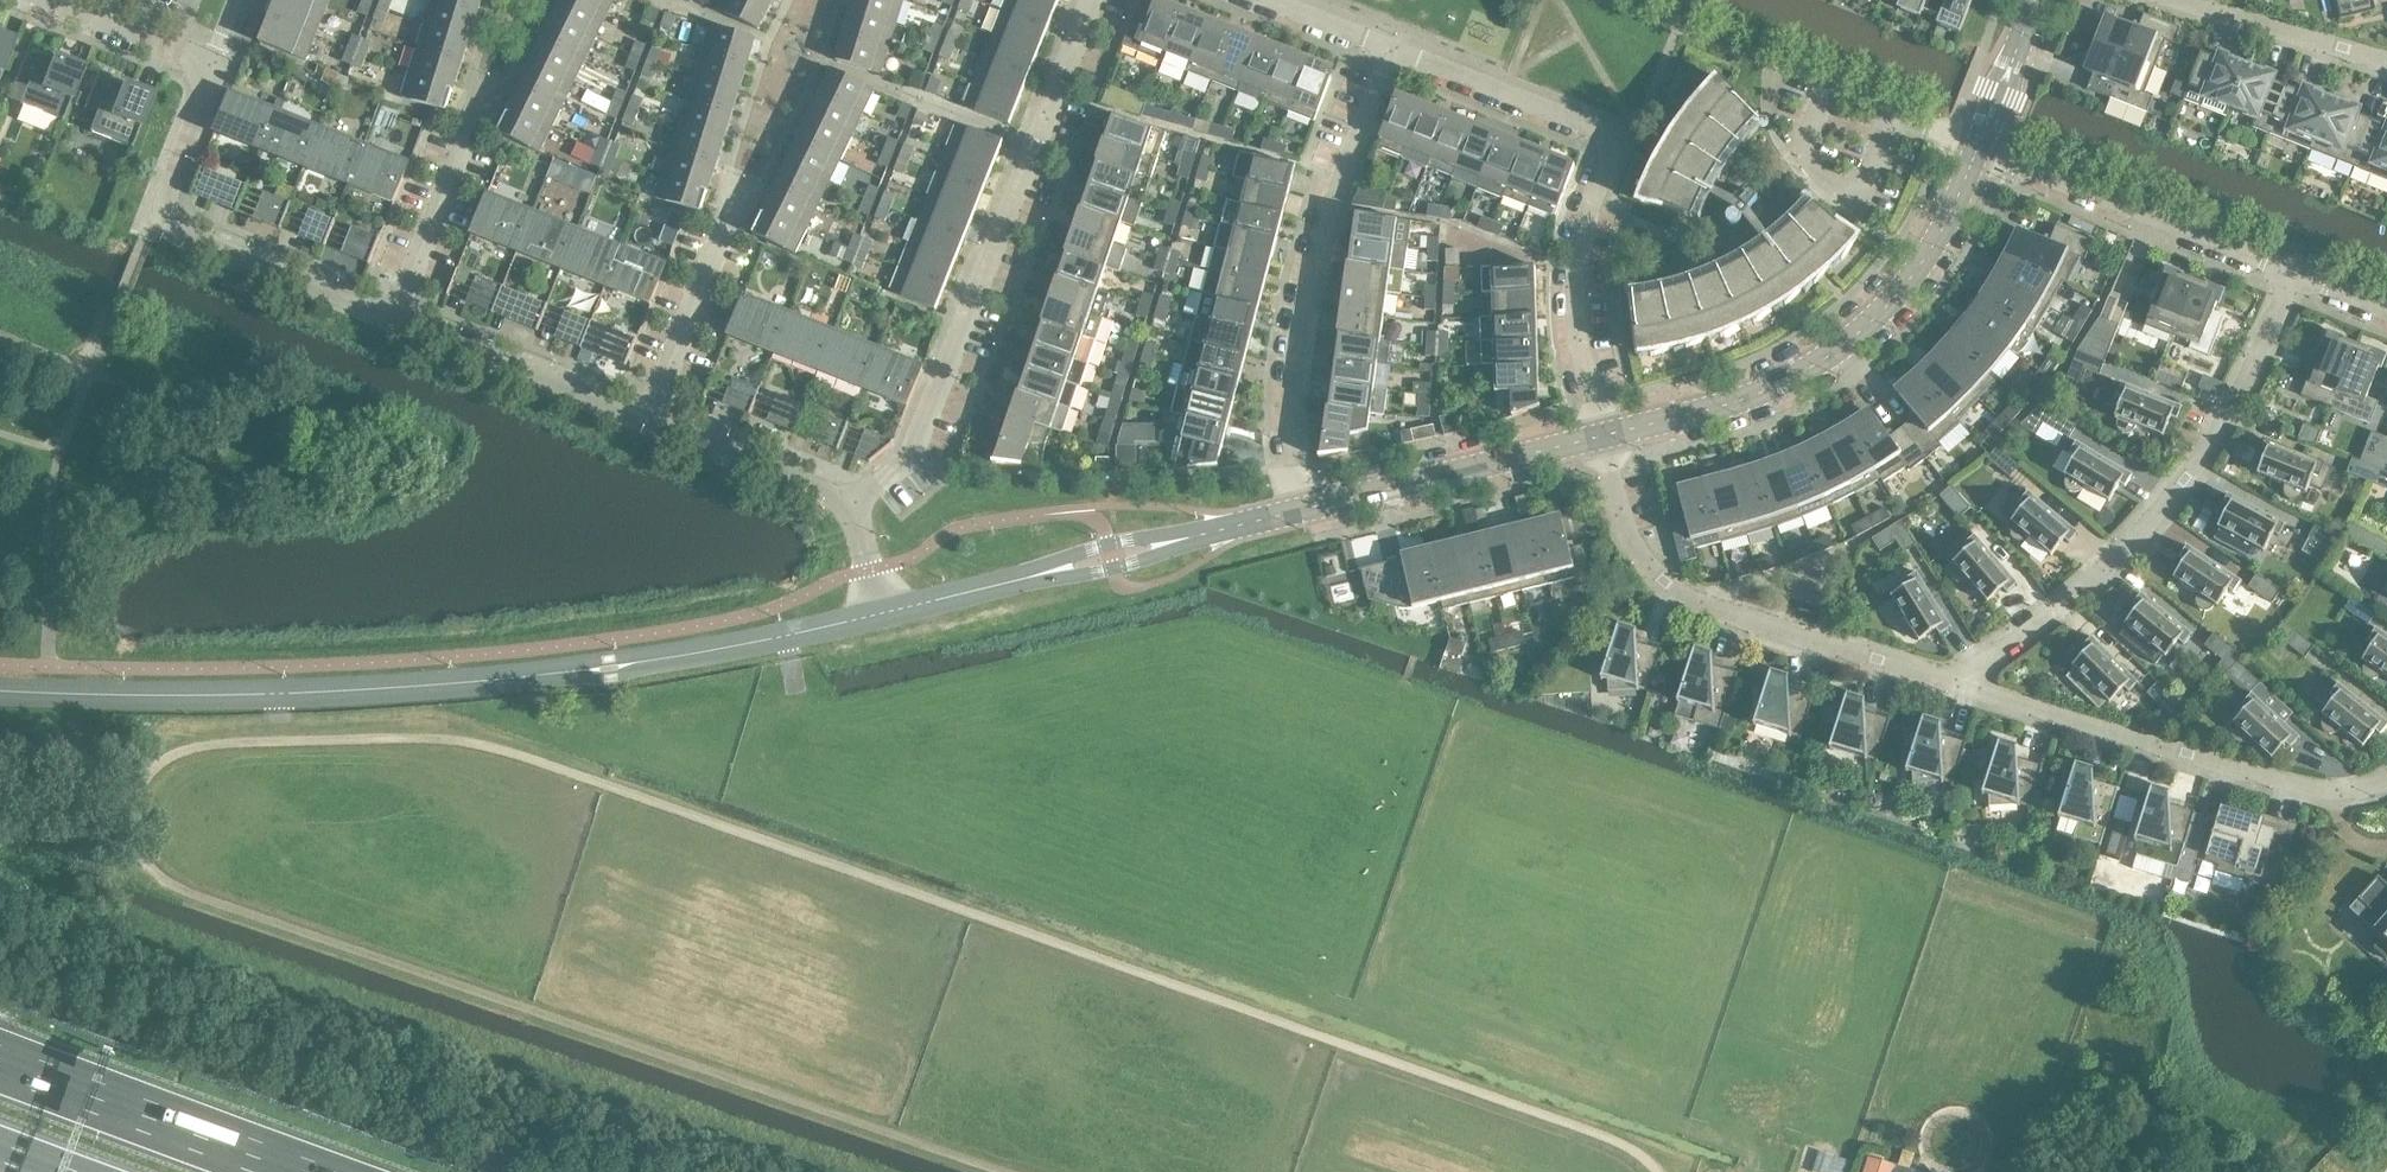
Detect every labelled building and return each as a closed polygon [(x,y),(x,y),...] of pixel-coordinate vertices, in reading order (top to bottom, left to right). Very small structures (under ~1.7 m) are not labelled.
[(296,0),(276,0),(269,17),(315,35),(325,11),(296,0)] [(325,11),(329,0),(296,0),(325,11)] [(365,0),(364,0),(359,13),(369,16),(374,3),(365,0)] [(380,6),(390,10),(394,0),(382,0),(380,6)] [(438,0),(432,0),(425,23),(470,37),(477,12),(438,0)] [(477,12),(481,0),(438,0),(477,12)] [(582,0),(562,0),(555,15),(597,36),(608,13),(582,0)] [(608,13),(614,0),(582,0),(608,13)] [(770,6),(759,0),(721,0),(717,9),(759,29),(770,6)] [(852,10),(896,24),(903,0),(855,0),(852,10)] [(973,0),(962,0),(959,8),(968,12),(973,0)] [(1046,0),(1006,0),(1002,10),(1048,28),(1058,4),(1046,0)] [(1163,61),(1182,13),(1181,12),(1158,0),(1156,0),(1136,51),(1163,61)] [(1898,3),(1895,8),(1919,18),(1922,12),(1926,0),(1891,0),(1898,3)] [(1922,12),(1938,19),(1936,24),(1960,34),(1973,0),(1926,0),(1922,12)] [(2340,19),(2376,11),(2373,0),(2335,0),(2340,19)] [(390,10),(380,6),(375,19),(385,23),(390,10)] [(660,10),(650,6),(645,20),(655,23),(660,10)] [(896,24),(852,10),(844,35),(888,49),(896,24)] [(1048,28),(1002,10),(993,34),(1039,52),(1048,28)] [(667,13),(661,26),(671,30),(676,16),(667,13)] [(1187,71),(1207,20),(1182,13),(1163,61),(1187,71)] [(2110,17),(2099,45),(2155,67),(2166,40),(2174,44),(2180,28),(2144,13),(2138,28),(2110,17)] [(597,36),(555,15),(544,38),(585,59),(597,36)] [(305,60),(315,35),(269,17),(260,42),(305,60)] [(1213,81),(1232,33),(1231,32),(1207,20),(1187,71),(1213,81)] [(425,23),(418,48),(462,61),(470,37),(425,23)] [(929,36),(938,40),(944,27),(934,23),(929,36)] [(703,50),(747,64),(755,39),(711,25),(703,50)] [(945,43),(955,47),(960,34),(950,30),(945,43)] [(1238,91),(1258,40),(1232,33),(1213,81),(1238,91)] [(350,34),(345,47),(355,51),(360,38),(350,34)] [(1039,52),(993,34),(983,58),(1029,76),(1039,52)] [(888,49),(844,35),(836,60),(881,74),(888,49)] [(933,53),(938,40),(929,36),(923,49),(933,53)] [(13,44),(0,38),(0,79),(13,44)] [(370,42),(360,38),(355,51),(365,55),(370,42)] [(585,59),(544,38),(532,62),(574,82),(585,59)] [(1262,101),(1281,52),(1258,40),(1238,91),(1262,101)] [(631,54),(641,58),(646,45),(637,41),(631,54)] [(950,60),(955,47),(945,43),(940,56),(950,60)] [(2093,74),(2087,89),(2110,98),(2147,113),(2153,97),(2145,94),(2155,67),(2099,45),(2088,72),(2093,74)] [(39,51),(40,50),(29,46),(15,81),(28,86),(21,104),(62,119),(61,121),(63,122),(83,71),(56,61),(57,58),(39,51)] [(355,51),(345,47),(340,60),(350,64),(355,51)] [(648,60),(657,64),(662,51),(653,47),(648,60)] [(462,61),(418,48),(410,72),(454,86),(462,61)] [(747,64),(703,50),(695,75),(739,88),(747,64)] [(365,55),(355,51),(350,64),(360,68),(365,55)] [(1283,53),(1281,52),(1262,101),(1288,111),(1308,60),(1283,53)] [(2202,98),(2230,109),(2247,65),(2220,54),(2217,59),(2202,53),(2188,86),(2204,92),(2202,98)] [(636,71),(641,58),(631,54),(626,67),(636,71)] [(1029,76),(983,58),(974,82),(1020,100),(1029,76)] [(652,77),(657,64),(648,60),(642,73),(652,77)] [(1308,60),(1288,111),(1314,121),(1333,73),(1308,60)] [(532,62),(521,85),(563,105),(574,82),(532,62)] [(2269,134),(2288,87),(2273,81),(2275,76),(2247,65),(2230,109),(2255,119),(2251,127),(2269,134)] [(821,93),(863,113),(874,90),(832,69),(821,93)] [(915,71),(910,84),(920,88),(925,75),(915,71)] [(446,111),(454,86),(410,72),(402,98),(446,111)] [(108,79),(109,77),(98,73),(84,108),(97,113),(90,131),(131,147),(130,149),(132,149),(152,99),(125,88),(126,86),(108,79)] [(739,88),(695,75),(687,99),(732,113),(739,88)] [(926,91),(936,95),(941,81),(931,77),(926,91)] [(1691,218),(1703,193),(1705,189),(1720,163),(1738,139),(1759,117),(1723,80),(1713,89),(1707,85),(1694,105),(1690,102),(1685,113),(1683,113),(1673,134),(1668,131),(1664,143),(1663,142),(1655,165),(1658,167),(1653,176),(1645,174),(1639,201),(1661,207),(1661,206),(1691,218)] [(1010,125),(1020,100),(974,82),(964,107),(1010,125)] [(563,105),(521,85),(510,108),(551,128),(563,105)] [(2311,151),(2332,98),(2304,87),(2302,93),(2288,87),(2269,134),(2311,151)] [(612,102),(622,106),(627,92),(618,89),(612,102)] [(587,90),(582,101),(596,108),(601,97),(587,90)] [(215,131),(260,149),(276,109),(231,91),(215,131)] [(863,113),(821,93),(809,116),(851,137),(863,113)] [(629,108),(638,112),(643,99),(634,95),(629,108)] [(278,97),(274,108),(281,111),(285,100),(278,97)] [(1117,97),(1114,108),(1126,111),(1129,100),(1117,97)] [(1376,146),(1402,156),(1423,105),(1395,97),(1376,146)] [(2353,168),(2372,120),(2358,115),(2360,109),(2332,98),(2311,151),(2353,168)] [(732,113),(687,99),(680,124),(724,138),(732,113)] [(617,119),(622,106),(612,102),(607,115),(617,119)] [(912,106),(903,102),(897,116),(907,120),(912,106)] [(1407,147),(1430,157),(1446,117),(1423,105),(1402,156),(1403,157),(1407,147)] [(540,152),(551,128),(510,108),(498,132),(540,152)] [(633,125),(638,112),(629,108),(623,121),(633,125)] [(320,127),(276,109),(260,149),(304,167),(320,127)] [(929,113),(919,109),(913,122),(923,126),(929,113)] [(1168,123),(1171,112),(1159,109),(1156,119),(1168,123)] [(1182,115),(1171,112),(1168,123),(1179,126),(1182,115)] [(1103,138),(1145,152),(1154,155),(1162,131),(1111,114),(1103,138)] [(798,139),(840,160),(851,137),(809,116),(798,139)] [(1430,157),(1426,166),(1453,176),(1473,125),(1447,118),(1446,117),(1430,157)] [(2372,120),(2353,168),(2386,181),(2386,126),(2372,120)] [(948,148),(994,166),(1003,141),(957,123),(948,148)] [(672,148),(716,162),(724,138),(680,124),(672,148)] [(1220,138),(1223,127),(1211,124),(1208,134),(1220,138)] [(1457,167),(1482,177),(1498,138),(1473,125),(1453,176),(1453,177),(1457,167)] [(349,184),(364,144),(320,127),(304,167),(349,184)] [(1235,130),(1223,127),(1220,138),(1232,141),(1235,130)] [(605,154),(610,141),(600,137),(595,149),(605,154)] [(889,138),(884,151),(894,154),(899,141),(889,138)] [(1137,175),(1145,152),(1103,138),(1096,161),(1137,175)] [(1502,196),(1503,196),(1523,145),(1498,138),(1482,177),(1506,187),(1502,196)] [(829,183),(840,160),(798,139),(787,163),(829,183)] [(1272,153),(1275,142),(1264,139),(1261,149),(1272,153)] [(605,154),(615,158),(620,146),(610,141),(605,154)] [(1288,146),(1275,142),(1272,153),(1285,156),(1288,146)] [(364,144),(349,184),(394,202),(409,162),(364,144)] [(905,144),(900,157),(910,161),(915,148),(905,144)] [(1529,207),(1533,197),(1548,158),(1547,157),(1523,145),(1503,196),(1529,207)] [(716,162),(672,148),(664,173),(709,187),(716,162)] [(994,166),(948,148),(938,171),(984,190),(994,166)] [(590,161),(600,165),(605,154),(595,149),(590,161)] [(894,154),(884,151),(879,164),(889,168),(894,154)] [(1181,165),(1191,168),(1195,155),(1185,152),(1181,165)] [(1247,180),(1289,191),(1296,167),(1239,152),(1233,176),(1247,180)] [(610,170),(615,158),(605,154),(600,165),(610,170)] [(1198,167),(1208,170),(1212,159),(1202,155),(1198,167)] [(910,161),(900,157),(895,170),(905,174),(910,161)] [(1548,158),(1533,197),(1558,207),(1573,164),(1548,158)] [(616,159),(611,171),(628,177),(633,165),(616,159)] [(1137,175),(1096,161),(1088,184),(1129,198),(1137,175)] [(829,183),(787,163),(776,186),(817,206),(829,183)] [(1187,178),(1191,168),(1181,165),(1177,175),(1187,178)] [(1205,182),(1208,170),(1198,167),(1195,179),(1205,182)] [(575,171),(569,186),(589,193),(595,179),(575,171)] [(984,190),(938,171),(929,195),(975,214),(984,190)] [(701,212),(709,187),(664,173),(657,198),(701,212)] [(220,174),(210,199),(235,209),(235,210),(237,211),(247,184),(246,183),(246,184),(220,174)] [(1289,191),(1247,180),(1241,203),(1283,214),(1289,191)] [(1121,221),(1129,198),(1088,184),(1080,207),(1121,221)] [(870,185),(865,198),(875,202),(880,189),(870,185)] [(776,186),(764,209),(806,229),(817,206),(776,186)] [(1385,199),(1387,193),(1359,189),(1352,205),(1384,210),(1385,199)] [(1732,200),(1728,207),(1734,210),(1734,212),(1731,212),(1730,213),(1728,214),(1728,215),(1727,217),(1727,218),(1726,219),(1727,221),(1727,222),(1728,224),(1728,225),(1730,226),(1731,226),(1732,227),(1734,227),(1735,227),(1737,227),(1738,226),(1740,225),(1741,223),(1741,222),(1742,220),(1742,219),(1743,218),(1748,224),(1754,219),(1756,221),(1757,220),(1759,218),(1760,217),(1761,215),(1761,213),(1762,212),(1762,210),(1763,208),(1762,205),(1762,203),(1762,201),(1761,200),(1760,198),(1758,196),(1757,194),(1755,193),(1752,191),(1750,190),(1748,190),(1746,190),(1744,190),(1742,190),(1739,190),(1736,192),(1735,193),(1733,194),(1732,196),(1730,198),(1732,200)] [(279,228),(281,228),(291,201),(290,200),(290,201),(264,191),(254,217),(280,227),(279,228)] [(887,192),(882,205),(892,209),(897,196),(887,192)] [(517,251),(532,211),(488,193),(472,233),(517,251)] [(1385,199),(1384,210),(1396,212),(1397,201),(1389,199),(1390,194),(1387,193),(1385,199)] [(975,214),(929,195),(919,219),(965,238),(975,214)] [(875,202),(865,198),(860,212),(870,215),(875,202)] [(1166,211),(1176,214),(1180,201),(1170,198),(1166,211)] [(1227,200),(1221,223),(1277,238),(1283,214),(1241,203),(1227,200)] [(1184,213),(1194,216),(1197,205),(1187,201),(1184,213)] [(1815,284),(1830,266),(1827,263),(1835,256),(1842,260),(1857,237),(1838,224),(1838,225),(1814,203),(1791,226),(1768,245),(1743,261),(1716,275),(1688,286),(1660,294),(1630,299),(1635,350),(1648,348),(1651,356),(1673,348),(1672,344),(1683,342),(1686,349),(1708,338),(1706,334),(1716,331),(1721,338),(1741,325),(1739,321),(1749,317),(1754,323),(1773,308),(1771,305),(1780,300),(1785,306),(1803,289),(1806,293),(1814,283),(1815,284)] [(892,209),(882,205),(877,218),(887,222),(892,209)] [(1427,216),(1439,218),(1441,207),(1428,205),(1427,216)] [(1072,230),(1113,244),(1121,221),(1080,207),(1072,230)] [(1441,207),(1439,218),(1451,220),(1452,209),(1441,207)] [(323,245),(325,246),(335,219),(334,218),(334,219),(308,209),(298,235),(324,245),(323,245)] [(794,253),(806,229),(764,209),(753,233),(794,253)] [(532,211),(517,251),(561,268),(577,229),(532,211)] [(671,211),(668,219),(682,225),(685,216),(671,211)] [(1172,225),(1176,214),(1166,211),(1162,222),(1172,225)] [(1190,228),(1194,216),(1184,213),(1180,225),(1190,228)] [(1350,238),(1394,244),(1397,219),(1354,213),(1350,238)] [(1478,227),(1489,231),(1493,221),(1482,217),(1478,227)] [(965,238),(919,219),(910,243),(956,262),(965,238)] [(1493,221),(1489,231),(1500,236),(1504,226),(1493,221)] [(2083,221),(2079,229),(2091,235),(2095,227),(2083,221)] [(1215,247),(1271,262),(1277,238),(1221,223),(1215,247)] [(2092,241),(2056,225),(2049,242),(2022,230),(2009,255),(2068,285),(2080,266),(2092,241)] [(368,263),(369,264),(380,236),(379,236),(378,236),(352,226),(342,252),(368,262),(368,263)] [(606,286),(622,246),(577,229),(561,268),(606,286)] [(1123,247),(1113,244),(1072,230),(1064,253),(1106,267),(1115,270),(1123,247)] [(852,233),(847,246),(860,251),(865,238),(852,233)] [(1428,249),(1439,249),(1441,236),(1430,235),(1428,249)] [(1529,248),(1540,252),(1544,242),(1533,237),(1529,248)] [(878,243),(865,238),(860,251),(873,256),(878,243)] [(1404,270),(1407,246),(1394,244),(1350,238),(1347,262),(1390,268),(1404,270)] [(956,262),(910,243),(900,267),(946,285),(956,262)] [(666,264),(622,246),(606,286),(651,304),(666,264)] [(860,251),(847,246),(842,259),(855,264),(860,251)] [(1160,246),(1157,258),(1167,261),(1171,249),(1160,246)] [(1209,270),(1265,285),(1271,262),(1215,247),(1209,270)] [(1178,262),(1179,263),(1182,253),(1171,249),(1167,261),(1178,264),(1178,262)] [(1437,260),(1439,249),(1428,249),(1427,259),(1437,260)] [(1460,265),(1459,249),(1446,249),(1447,265),(1460,265)] [(868,269),(873,256),(860,251),(855,264),(868,269)] [(1056,276),(1098,290),(1106,267),(1064,253),(1056,276)] [(1999,265),(1994,275),(2053,309),(2068,285),(2009,255),(2003,268),(1999,265)] [(1167,261),(1157,258),(1153,269),(1164,272),(1167,261)] [(1176,276),(1179,263),(1178,262),(1178,264),(1167,261),(1164,272),(1176,276)] [(1344,286),(1387,292),(1390,268),(1347,262),(1344,286)] [(2145,325),(2172,335),(2194,280),(2183,276),(2184,273),(2165,265),(2159,281),(2162,282),(2145,325)] [(1484,293),(1492,293),(1536,291),(1535,266),(1483,267),(1484,293)] [(936,310),(946,285),(900,267),(890,292),(936,310)] [(1444,267),(1440,293),(1451,293),(1454,269),(1444,267)] [(1203,294),(1258,309),(1265,285),(1209,270),(1203,294)] [(839,274),(830,300),(842,304),(851,278),(839,274)] [(492,312),(493,313),(504,286),(503,285),(503,286),(477,275),(466,301),(492,311),(492,312)] [(2053,309),(1994,275),(1989,283),(1992,285),(1984,298),(2037,334),(2053,309)] [(1048,299),(1098,315),(1105,292),(1098,290),(1056,276),(1048,299)] [(2194,280),(2172,335),(2199,346),(2216,304),(2219,305),(2226,289),(2206,282),(2205,285),(2194,280)] [(1422,297),(1432,297),(1434,284),(1424,283),(1422,297)] [(1387,292),(1344,286),(1340,310),(1383,316),(1387,292)] [(1536,291),(1492,293),(1493,315),(1493,317),(1536,315),(1536,291)] [(1139,304),(1149,307),(1153,295),(1143,292),(1139,304)] [(536,330),(538,330),(548,303),(547,302),(547,303),(521,293),(511,319),(537,329),(536,330)] [(1451,293),(1440,293),(1438,305),(1449,306),(1451,293)] [(1258,309),(1203,294),(1196,318),(1210,321),(1252,332),(1258,309)] [(773,352),(789,313),(744,295),(729,335),(773,352)] [(1157,307),(1167,309),(1170,297),(1161,295),(1157,307)] [(1432,297),(1422,297),(1420,308),(1430,310),(1432,297)] [(2025,353),(2037,334),(1984,298),(1975,311),(1972,308),(1966,316),(2021,358),(2025,353)] [(1097,316),(1098,315),(1048,299),(1041,322),(1093,339),(1100,317),(1097,316)] [(2071,320),(2082,326),(2093,310),(2083,303),(2071,320)] [(1145,318),(1149,307),(1139,304),(1136,315),(1145,318)] [(1163,321),(1167,309),(1157,307),(1154,318),(1163,321)] [(580,347),(582,348),(593,320),(591,320),(591,321),(565,310),(555,336),(581,346),(580,347)] [(1383,316),(1340,310),(1337,335),(1380,341),(1383,316)] [(789,313),(773,352),(818,370),(834,330),(789,313)] [(1485,316),(1485,341),(1537,340),(1536,315),(1493,317),(1493,315),(1485,316)] [(2000,380),(2021,358),(1966,316),(1959,325),(1963,327),(1953,339),(2000,380)] [(2077,350),(2101,360),(2113,328),(2099,318),(2077,350)] [(2071,342),(2082,326),(2071,320),(2061,335),(2071,342)] [(1246,356),(1252,332),(1210,321),(1204,345),(1246,356)] [(1041,322),(1033,345),(1085,362),(1093,339),(1041,322)] [(624,365),(626,365),(637,338),(636,338),(635,338),(609,328),(599,354),(625,364),(624,365)] [(1425,329),(1424,345),(1426,346),(1426,343),(1437,344),(1438,330),(1425,329)] [(2301,395),(2331,407),(2356,345),(2345,340),(2346,337),(2327,329),(2320,345),(2323,346),(2312,375),(2309,374),(2301,395)] [(878,348),(834,330),(818,370),(863,388),(878,348)] [(1437,344),(1447,344),(1448,331),(1438,330),(1437,344)] [(1390,342),(1380,341),(1337,335),(1333,359),(1377,365),(1386,366),(1390,342)] [(1940,347),(1933,355),(1980,401),(2000,380),(1953,339),(1943,350),(1940,347)] [(1126,351),(1137,354),(1140,343),(1129,340),(1126,351)] [(1537,340),(1485,341),(1486,366),(1494,366),(1538,364),(1537,340)] [(1190,341),(1184,365),(1240,380),(1246,356),(1204,345),(1190,341)] [(1143,353),(1154,357),(1158,345),(1147,342),(1143,353)] [(1426,346),(1424,345),(1424,354),(1436,355),(1437,344),(1426,343),(1426,346)] [(1446,356),(1447,344),(1437,344),(1436,355),(1446,356)] [(1033,345),(1025,368),(1077,385),(1085,362),(1033,345)] [(2331,407),(2361,419),(2369,398),(2366,397),(2378,368),(2381,369),(2386,354),(2368,346),(2366,349),(2356,345),(2331,407)] [(923,366),(878,348),(863,388),(907,406),(923,366)] [(2100,363),(2101,360),(2077,350),(2066,378),(2080,384),(2086,370),(2099,376),(2103,364),(2100,363)] [(1126,351),(1119,373),(1130,377),(1137,354),(1126,351)] [(1151,368),(1154,357),(1143,353),(1140,365),(1151,368)] [(1960,423),(1980,401),(1933,355),(1925,362),(1928,365),(1917,375),(1960,423)] [(2038,372),(2047,379),(2059,363),(2050,356),(2038,372)] [(1373,389),(1377,365),(1333,359),(1330,383),(1373,389)] [(2180,391),(2188,373),(2161,363),(2154,381),(2180,391)] [(1538,364),(1494,366),(1495,382),(1496,382),(1512,387),(1512,415),(1513,416),(1541,408),(1540,406),(1539,406),(1538,364)] [(1184,365),(1178,388),(1234,403),(1240,380),(1184,365)] [(1077,386),(1077,385),(1025,368),(1017,391),(1067,407),(1074,385),(1077,386)] [(2036,394),(2047,379),(2038,372),(2026,387),(2036,394)] [(1130,377),(1119,373),(1112,398),(1123,401),(1130,377)] [(1936,444),(1960,423),(1917,375),(1894,394),(1914,418),(1902,426),(1926,460),(1940,449),(1936,444)] [(749,414),(750,414),(761,387),(759,387),(733,377),(723,403),(749,413),(749,414)] [(1420,395),(1430,395),(1431,382),(1418,381),(1417,394),(1420,395)] [(2135,428),(2136,426),(2163,437),(2171,418),(2176,420),(2182,407),(2114,381),(2104,404),(2118,409),(2114,418),(2117,419),(2116,421),(2116,422),(2116,423),(2116,424),(2116,426),(2116,427),(2117,429),(2117,430),(2119,432),(2120,433),(2122,434),(2124,434),(2125,434),(2128,434),(2129,434),(2131,433),(2133,432),(2134,431),(2135,429),(2135,428)] [(1330,383),(1327,408),(1353,412),(1370,414),(1384,416),(1387,391),(1373,389),(1330,383)] [(1132,388),(1129,400),(1139,402),(1142,391),(1132,388)] [(1172,413),(1185,416),(1227,427),(1234,403),(1178,388),(1172,413)] [(1059,431),(1067,407),(1017,391),(1010,414),(1051,428),(1059,431)] [(1429,406),(1430,395),(1420,395),(1417,394),(1417,405),(1429,406)] [(793,431),(794,432),(805,404),(803,404),(803,405),(777,395),(767,421),(793,430),(793,431)] [(1123,401),(1112,398),(1106,420),(1116,424),(1123,401)] [(2076,424),(2038,403),(2030,415),(2019,425),(2036,435),(2043,423),(2068,437),(2076,424)] [(1998,418),(2006,427),(2020,412),(2011,404),(1998,418)] [(1368,429),(1370,414),(1353,412),(1327,408),(1320,455),(1319,456),(1319,458),(1348,453),(1348,451),(1350,433),(1368,429)] [(837,449),(838,450),(849,422),(848,422),(847,422),(822,412),(811,438),(837,448),(837,449)] [(1872,412),(1849,427),(1881,481),(1905,464),(1910,472),(1926,460),(1902,426),(1887,438),(1872,412)] [(1046,444),(1051,428),(1010,414),(994,461),(993,461),(993,463),(1022,466),(1022,464),(1021,463),(1028,443),(1044,443),(1046,444)] [(1227,427),(1185,416),(1181,433),(1195,444),(1189,467),(1189,469),(1219,468),(1218,466),(1217,466),(1227,427)] [(1452,417),(1439,420),(1442,432),(1455,429),(1452,417)] [(1993,440),(2006,427),(1998,418),(1984,432),(1993,440)] [(1113,436),(1116,424),(1106,420),(1102,432),(1113,436)] [(1431,422),(1409,426),(1411,438),(1434,434),(1431,422)] [(2303,423),(2297,437),(2315,443),(2320,429),(2303,423)] [(1856,494),(1881,481),(1849,427),(1836,435),(1834,431),(1825,436),(1856,494)] [(2371,429),(2360,459),(2376,465),(2386,435),(2371,429)] [(869,461),(870,462),(891,445),(892,445),(894,440),(892,439),(892,440),(866,430),(855,455),(869,461)] [(2376,465),(2386,469),(2386,436),(2386,435),(2376,465)] [(1856,494),(1825,436),(1816,441),(1817,445),(1804,451),(1830,508),(1856,494)] [(2264,440),(2259,453),(2264,455),(2257,475),(2284,485),(2284,486),(2283,488),(2283,490),(2283,492),(2284,493),(2284,494),(2285,496),(2286,497),(2287,498),(2289,499),(2291,500),(2293,500),(2295,500),(2297,500),(2299,499),(2300,498),(2302,496),(2302,495),(2303,494),(2303,493),(2303,492),(2306,493),(2310,485),(2323,490),(2332,466),(2264,440)] [(2075,457),(2064,475),(2066,477),(2065,479),(2064,481),(2064,482),(2064,484),(2064,486),(2065,488),(2066,490),(2068,491),(2069,492),(2071,493),(2073,493),(2075,493),(2077,493),(2079,492),(2081,490),(2083,489),(2084,487),(2109,502),(2120,484),(2125,488),(2132,476),(2076,442),(2069,454),(2075,457)] [(1135,445),(1117,446),(1117,471),(1136,471),(1135,445)] [(2009,477),(2019,466),(1997,447),(1987,458),(2009,477)] [(1802,519),(1830,508),(1804,451),(1790,457),(1788,453),(1779,457),(1802,519)] [(1096,457),(1096,470),(1108,470),(1108,457),(1096,457)] [(1756,469),(1775,528),(1802,519),(1779,457),(1769,461),(1770,465),(1756,469)] [(2373,483),(2378,469),(2351,458),(2345,472),(2373,483)] [(1775,528),(1756,469),(1742,474),(1740,471),(1731,473),(1747,536),(1775,528)] [(2378,469),(2373,483),(2386,488),(2386,472),(2378,469)] [(1731,473),(1704,481),(1720,543),(1747,536),(1731,473)] [(1720,543),(1704,481),(1677,487),(1686,520),(1670,524),(1681,562),(1697,558),(1695,550),(1720,543)] [(1939,496),(1957,519),(1969,510),(1951,487),(1939,496)] [(2011,522),(2013,524),(2011,526),(2010,528),(2010,530),(2010,532),(2010,533),(2010,534),(2011,536),(2012,538),(2013,540),(2015,541),(2017,542),(2019,542),(2022,542),(2024,541),(2025,540),(2027,539),(2028,538),(2028,537),(2051,556),(2064,540),(2069,544),(2078,533),(2022,487),(2002,511),(2013,520),(2011,522)] [(2260,553),(2261,551),(2263,553),(2273,534),(2279,537),(2285,525),(2228,495),(2221,507),(2227,509),(2217,528),(2218,528),(2213,538),(2242,554),(2243,555),(2245,556),(2247,557),(2248,558),(2250,558),(2252,558),(2254,558),(2256,557),(2257,556),(2259,555),(2260,553)] [(1868,517),(1874,527),(1891,518),(1885,507),(1868,517)] [(1857,536),(1874,527),(1868,517),(1851,526),(1857,536)] [(1562,519),(1534,526),(1546,578),(1572,571),(1577,587),(1594,582),(1584,544),(1569,548),(1562,519)] [(1903,553),(1916,545),(1900,520),(1871,539),(1879,551),(1896,541),(1903,553)] [(2370,533),(2348,522),(2342,536),(2363,546),(2386,559),(2386,542),(2370,533)] [(2315,525),(2307,538),(2333,552),(2341,538),(2315,525)] [(1507,528),(1522,584),(1546,578),(1534,526),(1518,530),(1517,526),(1507,528)] [(1482,539),(1494,590),(1522,584),(1507,528),(1497,531),(1498,535),(1482,539)] [(1953,562),(1955,565),(1954,565),(1953,566),(1951,568),(1951,570),(1950,572),(1950,574),(1950,575),(1950,577),(1951,578),(1952,580),(1954,582),(1955,582),(1958,584),(1960,584),(1962,584),(1964,583),(1966,582),(1968,580),(1987,602),(2003,589),(2007,593),(2017,584),(1969,529),(1946,550),(1955,561),(1953,562)] [(1812,542),(1816,553),(1834,546),(1830,535),(1812,542)] [(1494,590),(1482,539),(1466,543),(1465,539),(1454,541),(1469,596),(1494,590)] [(1469,596),(1454,541),(1444,544),(1445,548),(1429,552),(1442,603),(1469,596)] [(1798,560),(1816,553),(1812,542),(1794,549),(1798,560)] [(2213,607),(2214,605),(2217,607),(2228,590),(2233,593),(2241,582),(2186,546),(2179,557),(2184,561),(2173,578),(2197,594),(2196,595),(2195,597),(2195,599),(2195,600),(2195,602),(2195,604),(2196,606),(2198,608),(2200,610),(2202,611),(2203,611),(2205,611),(2207,611),(2209,610),(2211,609),(2212,609),(2213,607)] [(1399,610),(1442,603),(1429,552),(1359,569),(1359,571),(1361,570),(1368,599),(1399,610)] [(1754,561),(1757,573),(1775,568),(1772,556),(1754,561)] [(1738,578),(1757,573),(1754,561),(1735,566),(1738,578)] [(1334,565),(1325,567),(1326,576),(1336,574),(1334,565)] [(2256,572),(2247,584),(2272,600),(2280,588),(2256,572)] [(1891,596),(1892,599),(1891,600),(1889,602),(1887,603),(1887,605),(1886,606),(1886,608),(1886,609),(1886,610),(1887,612),(1888,614),(1889,616),(1891,617),(1893,618),(1895,619),(1897,619),(1899,618),(1901,617),(1903,616),(1919,641),(1936,630),(1939,635),(1951,628),(1916,573),(1905,580),(1908,585),(1891,596)] [(2124,624),(2147,643),(2146,644),(2145,645),(2144,647),(2144,648),(2144,650),(2144,651),(2144,653),(2144,654),(2145,656),(2146,657),(2147,658),(2149,659),(2150,660),(2152,660),(2154,660),(2155,660),(2157,660),(2159,659),(2161,657),(2162,655),(2165,657),(2178,641),(2183,645),(2191,635),(2141,594),(2132,604),(2137,608),(2124,624)] [(2352,596),(2343,608),(2368,624),(2376,612),(2352,596)] [(2284,622),(2274,634),(2305,658),(2314,646),(2284,622)] [(1550,624),(1534,628),(1538,642),(1553,638),(1550,624)] [(1647,693),(1661,649),(1636,642),(1636,632),(1617,626),(1612,641),(1606,641),(1606,661),(1601,679),(1608,681),(1608,689),(1636,690),(1647,693)] [(1667,629),(1661,651),(1672,654),(1678,632),(1667,629)] [(2381,674),(2386,678),(2386,636),(2375,629),(2368,640),(2373,643),(2362,661),(2364,663),(2363,664),(2362,666),(2362,667),(2362,668),(2362,669),(2362,671),(2362,673),(2363,675),(2365,677),(2366,678),(2368,679),(2370,679),(2371,680),(2372,680),(2374,679),(2376,679),(2377,678),(2379,676),(2380,675),(2381,674)] [(1505,635),(1509,648),(1525,644),(1522,631),(1505,635)] [(2227,672),(2237,662),(2242,657),(2213,634),(2204,645),(2222,660),(2213,671),(2220,677),(2227,672)] [(1492,652),(1509,648),(1505,635),(1489,639),(1492,652)] [(1453,638),(1449,651),(1464,656),(1469,644),(1453,638)] [(2072,666),(2074,669),(2066,677),(2099,709),(2107,701),(2110,703),(2124,688),(2129,692),(2138,683),(2091,638),(2082,647),(2086,652),(2072,666)] [(1677,701),(1673,715),(1693,721),(1720,729),(1737,672),(1712,665),(1712,655),(1693,648),(1689,663),(1682,664),(1683,683),(1677,701)] [(2260,683),(2237,662),(2227,672),(2250,694),(2260,683)] [(1758,688),(1759,707),(1753,725),(1800,739),(1814,695),(1789,688),(1788,678),(1769,672),(1765,687),(1758,688)] [(2324,717),(2322,718),(2321,720),(2321,721),(2320,723),(2320,725),(2321,727),(2321,728),(2321,729),(2323,731),(2324,732),(2326,733),(2328,734),(2330,734),(2332,734),(2334,734),(2336,733),(2337,732),(2338,731),(2339,729),(2362,748),(2375,731),(2380,735),(2386,727),(2386,724),(2331,679),(2316,699),(2327,707),(2321,715),(2324,717)] [(2157,682),(2146,693),(2174,720),(2185,709),(2157,682)] [(2233,723),(2235,725),(2233,727),(2232,729),(2231,731),(2231,733),(2231,735),(2231,736),(2232,737),(2233,739),(2234,741),(2236,742),(2238,743),(2240,744),(2242,744),(2245,743),(2247,742),(2248,741),(2250,739),(2271,759),(2285,744),(2290,748),(2299,738),(2252,694),(2242,704),(2247,708),(2233,723)] [(1841,711),(1834,711),(1834,730),(1829,748),(1876,763),(1890,719),(1865,711),(1864,701),(1845,695),(1841,711)] [(1724,716),(1720,730),(1732,733),(1736,719),(1724,716)] [(1941,783),(1952,786),(1966,742),(1941,734),(1940,724),(1922,719),(1917,734),(1910,734),(1911,754),(1906,772),(1913,774),(1913,782),(1941,783)] [(1987,777),(1982,795),(1989,797),(1989,805),(2017,806),(2029,809),(2042,765),(2017,757),(2016,747),(1998,742),(1993,757),(1987,757),(1987,777)] [(2069,780),(2063,780),(2063,800),(2058,818),(2078,824),(2074,837),(2101,845),(2119,788),(2093,781),(2093,771),(2074,765),(2069,780)] [(2139,823),(2134,841),(2135,841),(2136,855),(2177,868),(2194,811),(2169,804),(2169,794),(2150,788),(2145,803),(2139,804),(2139,823)] [(2279,884),(2293,836),(2260,826),(2261,821),(2222,810),(2215,833),(2212,832),(2211,834),(2212,834),(2204,861),(2279,884)] [(2114,820),(2103,856),(2118,860),(2129,825),(2114,820)] [(2358,899),(2384,922),(2375,932),(2382,939),(2374,947),(2386,959),(2386,885),(2378,876),(2358,899)] [(2290,891),(2285,906),(2297,910),(2302,895),(2290,891)] [(1813,1171),(1829,1171),(1835,1156),(1819,1151),(1813,1171)] [(1864,1171),(1935,1171),(1868,1154),(1864,1171)]
